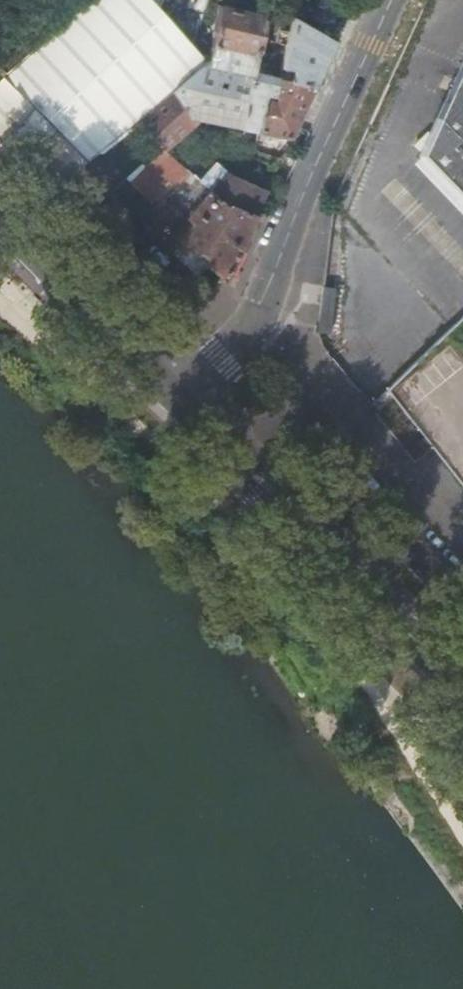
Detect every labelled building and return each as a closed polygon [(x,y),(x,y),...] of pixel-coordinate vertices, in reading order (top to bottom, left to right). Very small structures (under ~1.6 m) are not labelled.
[(4,74),(87,163),(101,150),(133,124),(177,85),(101,0),(86,0),(4,74)] [(177,85),(205,62),(148,0),(101,0),(177,85)] [(222,7),(208,63),(254,72),(266,17),(222,7)] [(335,41),(293,17),(281,68),(291,70),(289,79),(315,84),(335,41)] [(205,62),(177,85),(133,124),(164,151),(169,155),(173,150),(169,146),(200,120),(290,138),(315,84),(289,79),(254,72),(208,63),(205,62)] [(462,222),(462,68),(435,120),(444,129),(417,154),(441,178),(430,188),(462,222)] [(0,78),(0,142),(51,194),(87,163),(4,74),(0,78)] [(435,120),(417,154),(444,129),(435,120)] [(133,124),(101,150),(130,180),(151,202),(165,188),(145,167),(164,151),(133,124)] [(204,186),(200,182),(170,156),(160,167),(195,197),(204,186)] [(255,215),(268,191),(227,172),(216,163),(200,182),(204,186),(211,192),(227,205),(255,215)] [(226,280),(255,215),(227,205),(211,192),(195,210),(194,210),(190,215),(171,194),(157,208),(177,230),(174,234),(176,236),(218,273),(226,280)] [(71,193),(57,204),(73,221),(87,209),(71,193)] [(199,276),(218,273),(176,236),(167,247),(199,276)] [(335,288),(323,286),(317,333),(330,334),(335,288)]
